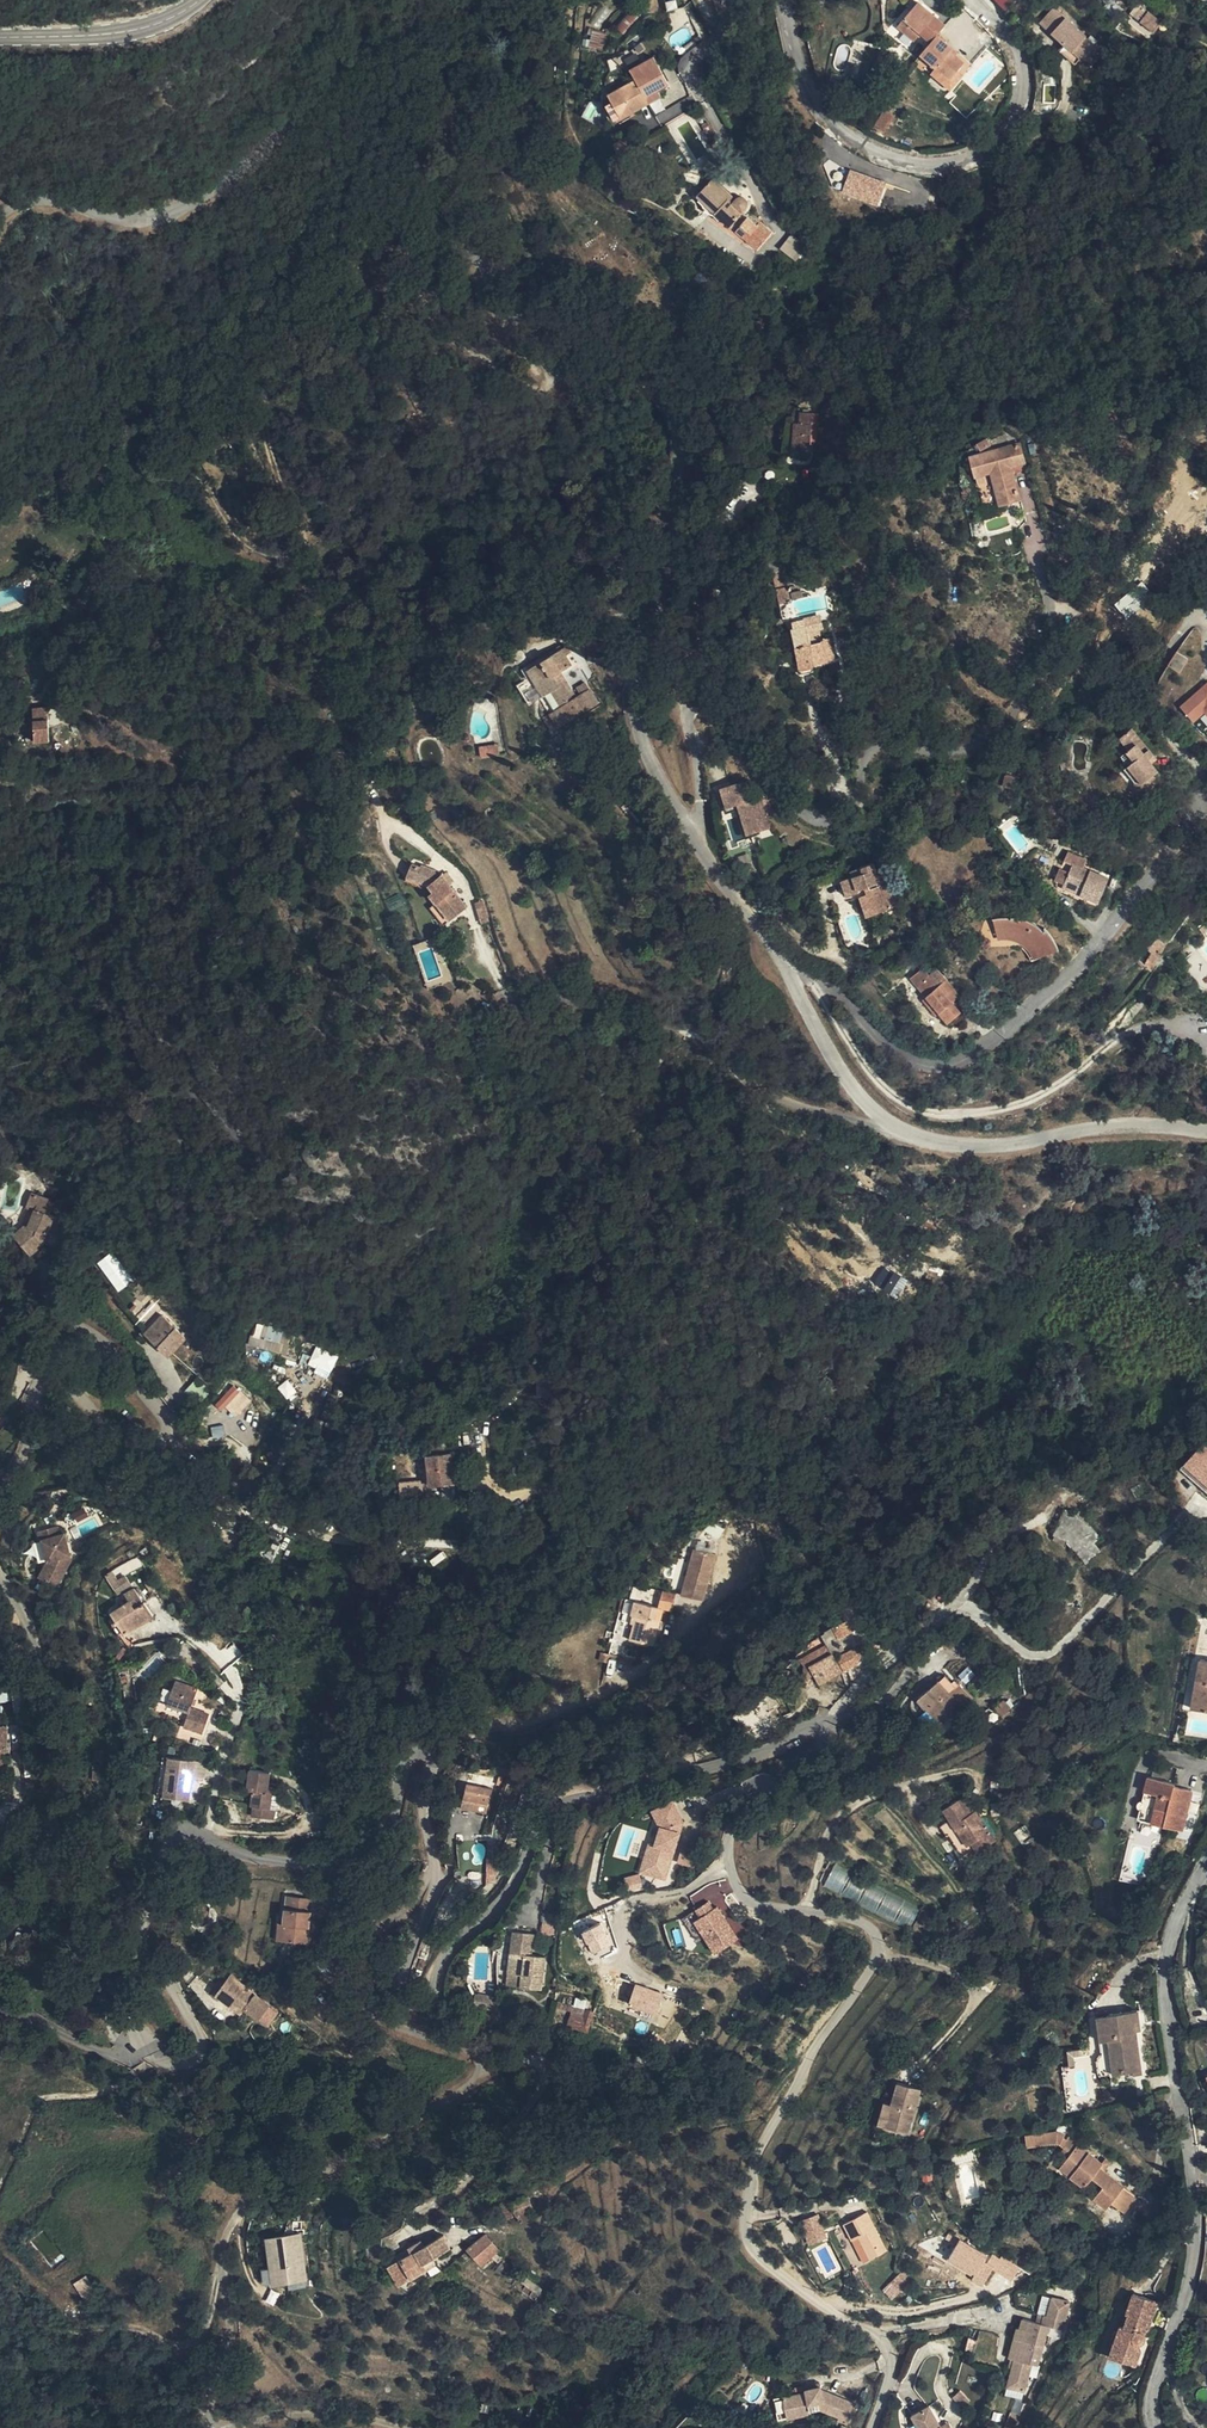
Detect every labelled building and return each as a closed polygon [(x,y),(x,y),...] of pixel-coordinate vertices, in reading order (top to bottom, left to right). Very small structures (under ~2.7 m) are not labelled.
[(1034,23),(1057,44),(1072,58),(1075,60),(1089,45),(1047,8),(1034,23)] [(924,51),(932,41),(939,32),(911,9),(890,36),(908,51),(915,43),(924,51)] [(1139,29),(1147,34),(1154,24),(1146,19),(1139,29)] [(1154,24),(1147,34),(1160,43),(1166,33),(1154,24)] [(980,39),(962,25),(954,34),(972,48),(980,39)] [(593,32),(590,47),(602,49),(605,34),(593,32)] [(1150,45),(1135,36),(1131,41),(1146,50),(1150,45)] [(947,54),(932,41),(924,51),(915,62),(931,75),(945,86),(954,76),(955,74),(959,70),(951,64),(944,58),(947,54)] [(1072,58),(1057,44),(1052,49),(1067,63),(1072,58)] [(955,60),(947,54),(944,58),(951,64),(955,60)] [(634,84),(619,91),(606,97),(610,106),(616,122),(625,118),(644,109),(658,103),(655,97),(667,92),(653,64),(630,75),(634,84)] [(965,74),(959,70),(955,74),(960,78),(965,74)] [(945,86),(931,75),(927,81),(945,96),(959,80),(954,76),(945,86)] [(625,118),(616,122),(610,106),(603,109),(609,123),(611,124),(616,128),(627,123),(625,118)] [(893,122),(883,115),(873,128),(882,136),(893,122)] [(871,211),(878,192),(843,178),(836,197),(871,211)] [(742,213),(727,200),(715,214),(730,227),(742,213)] [(757,249),(768,236),(748,218),(736,231),(757,249)] [(790,235),(779,248),(795,261),(806,248),(790,235)] [(809,459),(809,450),(811,420),(812,420),(812,414),(812,413),(800,412),(800,424),(794,424),(793,450),(801,450),(800,459),(809,459)] [(811,420),(809,450),(815,450),(818,414),(812,414),(812,420),(811,420)] [(987,438),(977,444),(981,450),(991,445),(987,438)] [(992,473),(1000,505),(1020,500),(1012,474),(1026,470),(1020,445),(972,457),(977,477),(985,475),(992,473)] [(792,459),(800,459),(801,450),(793,450),(792,459)] [(985,475),(977,477),(979,485),(987,483),(985,475)] [(135,490),(139,485),(134,481),(131,486),(135,490)] [(1003,514),(1000,505),(982,509),(984,519),(1003,514)] [(786,585),(782,571),(774,572),(777,587),(786,585)] [(37,573),(29,577),(33,587),(40,578),(41,576),(40,575),(39,573),(38,573),(37,573)] [(793,619),(786,587),(777,589),(784,621),(793,619)] [(792,593),(793,599),(803,596),(802,590),(792,593)] [(1115,604),(1126,618),(1143,605),(1132,591),(1115,604)] [(810,645),(805,619),(792,622),(797,648),(796,648),(802,674),(815,672),(814,665),(836,661),(834,654),(833,654),(829,638),(821,640),(822,642),(810,645)] [(544,697),(547,695),(553,691),(562,707),(556,710),(564,725),(598,704),(586,682),(576,688),(580,695),(573,700),(569,692),(558,675),(562,672),(571,666),(566,656),(572,652),(567,645),(527,671),(544,697)] [(519,665),(528,659),(521,648),(512,653),(519,665)] [(519,665),(522,669),(531,663),(528,659),(519,665)] [(573,690),(562,672),(558,675),(569,692),(573,690)] [(526,679),(516,686),(528,704),(538,698),(526,679)] [(1180,706),(1193,721),(1204,712),(1206,715),(1206,683),(1180,706)] [(573,690),(569,692),(573,700),(580,695),(576,688),(573,690)] [(553,691),(547,695),(556,710),(562,707),(553,691)] [(48,707),(34,709),(37,742),(51,740),(48,707)] [(564,725),(556,710),(550,713),(559,728),(564,725)] [(559,728),(550,713),(543,718),(552,732),(559,728)] [(1130,750),(1127,752),(1134,761),(1129,765),(1137,775),(1135,782),(1134,793),(1154,795),(1156,781),(1159,781),(1160,774),(1152,764),(1149,760),(1153,756),(1145,746),(1152,740),(1139,724),(1121,738),(1130,750)] [(482,758),(499,755),(498,745),(481,746),(482,758)] [(1134,761),(1127,752),(1121,757),(1129,765),(1134,761)] [(1137,775),(1129,765),(1124,769),(1135,782),(1137,775)] [(780,814),(768,798),(758,800),(757,797),(750,799),(747,789),(749,789),(748,785),(725,792),(731,809),(748,804),(756,835),(775,829),(772,816),(780,814)] [(849,896),(858,893),(857,891),(868,887),(877,913),(895,906),(887,883),(880,886),(876,874),(873,864),(850,871),(852,877),(843,880),(849,896)] [(1069,872),(1065,884),(1082,891),(1080,895),(1099,903),(1108,879),(1073,864),(1069,872)] [(1055,880),(1065,884),(1069,872),(1060,869),(1055,880)] [(449,891),(441,882),(436,876),(422,871),(421,874),(411,870),(404,886),(424,894),(451,926),(467,913),(449,891)] [(887,870),(876,874),(880,886),(887,883),(891,882),(887,870)] [(1113,872),(1107,886),(1121,893),(1128,878),(1113,872)] [(445,879),(441,882),(449,891),(453,888),(445,879)] [(1082,891),(1065,884),(1063,888),(1080,895),(1082,891)] [(857,891),(858,893),(866,917),(877,913),(868,887),(857,891)] [(484,901),(475,903),(480,922),(488,920),(484,901)] [(1038,952),(1041,956),(1059,948),(1057,944),(1053,938),(1046,930),(1044,931),(1040,927),(1033,922),(1021,917),(1021,919),(1010,917),(1000,917),(998,917),(999,932),(1006,932),(1016,933),(1015,936),(1021,938),(1024,940),(1027,942),(1029,941),(1034,946),(1038,952)] [(1005,940),(1013,941),(1015,936),(1016,933),(1006,932),(999,932),(996,932),(999,940),(1005,940)] [(1150,970),(1165,945),(1153,935),(1138,961),(1150,970)] [(1019,943),(1024,946),(1027,942),(1024,940),(1021,938),(1015,936),(1013,941),(1019,943)] [(1034,958),(1041,956),(1038,952),(1034,946),(1029,941),(1027,942),(1024,946),(1026,948),(1031,953),(1034,958)] [(911,978),(917,986),(929,975),(924,969),(911,978)] [(929,975),(917,986),(926,997),(940,1013),(944,1010),(952,1020),(961,1013),(952,1003),(959,997),(936,969),(929,975)] [(940,1013),(926,997),(923,1000),(936,1016),(940,1013)] [(944,1010),(940,1013),(949,1023),(952,1020),(944,1010)] [(50,1214),(52,1209),(42,1197),(32,1193),(27,1206),(36,1209),(30,1226),(27,1225),(15,1234),(31,1254),(45,1243),(48,1233),(56,1236),(59,1227),(51,1223),(54,1216),(50,1214)] [(42,1197),(52,1209),(55,1202),(42,1197)] [(62,1219),(54,1216),(51,1223),(59,1227),(62,1219)] [(118,1291),(133,1280),(111,1252),(96,1263),(118,1291)] [(897,1295),(904,1283),(893,1277),(886,1289),(897,1295)] [(168,1356),(186,1339),(163,1316),(145,1334),(168,1356)] [(254,1323),(249,1347),(279,1352),(284,1329),(254,1323)] [(312,1366),(319,1368),(323,1359),(316,1356),(312,1366)] [(323,1359),(319,1368),(328,1372),(331,1361),(323,1359)] [(539,1397),(555,1396),(554,1381),(543,1375),(538,1385),(539,1397)] [(214,1388),(200,1377),(187,1392),(201,1404),(214,1388)] [(215,1404),(235,1419),(250,1398),(230,1384),(215,1404)] [(555,1397),(554,1397),(551,1398),(549,1400),(549,1402),(549,1404),(550,1407),(551,1409),(554,1410),(557,1410),(559,1410),(561,1408),(562,1406),(562,1403),(561,1401),(561,1400),(559,1398),(557,1397),(555,1397)] [(1206,1443),(1184,1467),(1206,1489),(1206,1444),(1206,1443)] [(440,1454),(443,1483),(456,1481),(453,1452),(440,1454)] [(406,1491),(422,1490),(422,1480),(406,1481),(406,1491)] [(456,1481),(443,1483),(444,1496),(457,1494),(456,1481)] [(1085,1563),(1099,1549),(1091,1542),(1096,1538),(1070,1512),(1052,1530),(1085,1563)] [(48,1561),(40,1577),(57,1587),(72,1559),(66,1557),(71,1555),(63,1525),(40,1531),(43,1539),(47,1558),(48,1561)] [(47,1558),(43,1539),(35,1541),(40,1560),(47,1558)] [(704,1601),(716,1554),(694,1548),(681,1595),(704,1601)] [(734,1562),(730,1554),(725,1557),(722,1558),(725,1566),(734,1562)] [(125,1574),(142,1566),(138,1557),(104,1573),(114,1594),(131,1587),(125,1574)] [(155,1617),(136,1587),(126,1594),(130,1600),(113,1612),(127,1634),(155,1617)] [(635,1616),(634,1623),(629,1639),(654,1646),(660,1622),(654,1621),(658,1607),(635,1601),(632,1615),(635,1616)] [(845,1620),(830,1631),(837,1642),(852,1631),(845,1620)] [(862,1663),(854,1648),(837,1657),(844,1672),(862,1663)] [(819,1684),(841,1671),(830,1653),(808,1665),(819,1684)] [(1201,1659),(1192,1709),(1206,1711),(1206,1660),(1201,1659)] [(941,1683),(939,1681),(919,1699),(940,1724),(970,1698),(954,1679),(951,1682),(947,1678),(941,1683)] [(192,1709),(198,1690),(176,1681),(168,1705),(190,1713),(184,1728),(203,1735),(210,1716),(192,1709)] [(996,1710),(1003,1717),(1012,1708),(1005,1701),(996,1710)] [(157,1796),(163,1797),(169,1757),(162,1756),(157,1796)] [(169,1757),(163,1797),(189,1801),(194,1761),(169,1757)] [(268,1794),(269,1787),(271,1774),(249,1770),(246,1791),(252,1792),(250,1807),(252,1807),(252,1817),(274,1820),(276,1811),(270,1810),(272,1795),(268,1794)] [(499,1774),(493,1772),(492,1777),(484,1775),(483,1780),(496,1784),(499,1774)] [(1138,1819),(1142,1820),(1152,1777),(1149,1776),(1138,1819)] [(1142,1820),(1183,1831),(1192,1791),(1175,1786),(1176,1783),(1152,1777),(1142,1820)] [(466,1782),(462,1799),(488,1804),(492,1787),(466,1782)] [(965,1817),(973,1811),(963,1796),(954,1801),(965,1817)] [(488,1804),(462,1799),(461,1803),(474,1805),(487,1808),(488,1804)] [(650,1845),(642,1870),(667,1878),(685,1823),(675,1801),(654,1811),(662,1826),(655,1846),(650,1845)] [(949,1820),(971,1851),(974,1856),(996,1840),(979,1815),(977,1816),(973,1811),(965,1817),(954,1801),(941,1811),(948,1821),(949,1820)] [(963,1858),(971,1851),(949,1820),(948,1821),(938,1828),(945,1838),(947,1837),(963,1858)] [(1036,1840),(1025,1824),(1015,1832),(1026,1848),(1036,1840)] [(454,1877),(467,1877),(467,1868),(454,1868),(454,1877)] [(832,1869),(824,1886),(857,1902),(865,1885),(832,1869)] [(640,1874),(627,1877),(630,1889),(643,1886),(640,1874)] [(115,1900),(117,1899),(124,1897),(127,1897),(124,1882),(112,1885),(115,1900)] [(912,1926),(919,1906),(865,1888),(858,1909),(912,1926)] [(124,1897),(117,1899),(119,1912),(127,1910),(124,1897)] [(293,1942),(308,1943),(312,1900),(288,1897),(285,1923),(283,1941),(293,1942)] [(696,1922),(715,1952),(740,1937),(719,1905),(715,1907),(711,1901),(697,1910),(702,1918),(696,1922)] [(542,1923),(557,1924),(557,1913),(543,1912),(542,1923)] [(581,1932),(591,1958),(614,1948),(604,1922),(581,1932)] [(533,1932),(529,1932),(513,1930),(511,1947),(508,1972),(522,1973),(527,1974),(530,1954),(533,1932)] [(307,1953),(308,1943),(293,1942),(292,1951),(307,1953)] [(522,1973),(521,1985),(541,1987),(544,1956),(530,1954),(527,1974),(522,1973)] [(506,1983),(521,1985),(522,1973),(508,1972),(506,1983)] [(270,2002),(232,1974),(218,1994),(242,2011),(245,2007),(260,2017),(270,2002)] [(665,1993),(637,1983),(630,2004),(658,2013),(665,1993)] [(493,1995),(475,1991),(472,2004),(490,2008),(493,1995)] [(583,2017),(591,2020),(594,2010),(586,2008),(583,2017)] [(1108,2015),(1097,2016),(1101,2041),(1109,2040),(1114,2074),(1133,2071),(1141,2071),(1136,2031),(1135,2022),(1140,2022),(1138,2011),(1108,2015)] [(587,2031),(590,2023),(591,2020),(583,2017),(570,2013),(567,2024),(587,2031)] [(1101,2076),(1114,2074),(1109,2040),(1101,2041),(1103,2055),(1099,2060),(1101,2076)] [(1075,2051),(1067,2052),(1068,2066),(1076,2065),(1075,2051)] [(1058,2073),(1050,2073),(1049,2085),(1057,2085),(1058,2073)] [(885,2102),(879,2125),(909,2133),(921,2088),(898,2082),(893,2104),(885,2102)] [(1027,2145),(1055,2147),(1056,2135),(1028,2134),(1027,2145)] [(1058,2150),(1069,2157),(1075,2150),(1056,2135),(1055,2147),(1058,2150)] [(1055,2154),(1065,2162),(1069,2157),(1058,2150),(1055,2154)] [(1095,2197),(1107,2207),(1111,2202),(1125,2213),(1138,2198),(1105,2171),(1101,2168),(1100,2170),(1075,2150),(1069,2157),(1065,2162),(1062,2166),(1088,2185),(1094,2178),(1104,2186),(1095,2197)] [(1101,2168),(1105,2171),(1110,2164),(1107,2161),(1101,2168)] [(511,2201),(515,2215),(515,2216),(516,2216),(528,2211),(532,2209),(528,2196),(511,2201)] [(505,2218),(515,2215),(511,2201),(501,2205),(505,2218)] [(528,2211),(516,2216),(519,2223),(530,2218),(528,2211)] [(868,2212),(845,2223),(853,2241),(854,2240),(860,2237),(872,2259),(888,2251),(868,2212)] [(828,2238),(819,2216),(803,2222),(811,2244),(828,2238)] [(423,2262),(431,2257),(449,2246),(443,2233),(432,2240),(429,2234),(419,2239),(409,2246),(412,2251),(400,2258),(410,2277),(427,2268),(423,2262)] [(482,2264),(491,2256),(498,2250),(499,2249),(484,2233),(467,2248),(482,2264)] [(302,2235),(264,2238),(267,2270),(261,2271),(262,2288),(306,2284),(302,2235)] [(872,2259),(860,2237),(854,2240),(866,2262),(872,2259)] [(984,2284),(992,2270),(1013,2282),(1019,2269),(960,2238),(946,2264),(984,2284)] [(547,2257),(559,2253),(555,2240),(544,2244),(547,2257)] [(581,2248),(573,2250),(579,2272),(588,2269),(581,2248)] [(491,2256),(497,2261),(498,2263),(502,2259),(505,2256),(498,2250),(491,2256)] [(435,2263),(431,2257),(423,2262),(427,2268),(435,2263)] [(410,2277),(400,2258),(393,2262),(404,2281),(410,2277)] [(498,2263),(497,2261),(492,2267),(513,2282),(511,2284),(534,2298),(541,2288),(520,2273),(502,2259),(498,2263)] [(902,2274),(893,2283),(901,2291),(911,2283),(902,2274)] [(87,2300),(97,2293),(85,2275),(76,2283),(87,2300)] [(637,2293),(640,2288),(635,2284),(631,2289),(637,2293)] [(562,2302),(549,2294),(544,2303),(556,2311),(562,2302)] [(1129,2351),(1126,2362),(1136,2366),(1141,2350),(1138,2349),(1140,2344),(1142,2343),(1144,2342),(1145,2340),(1145,2338),(1145,2336),(1144,2333),(1145,2328),(1148,2329),(1157,2302),(1134,2294),(1127,2313),(1129,2314),(1124,2328),(1120,2327),(1114,2345),(1129,2351)] [(1014,2336),(1042,2344),(1048,2326),(1061,2330),(1070,2303),(1052,2297),(1047,2315),(1044,2314),(1042,2322),(1036,2321),(1022,2317),(1019,2327),(1017,2327),(1014,2336)] [(1042,2322),(1044,2314),(1038,2312),(1036,2321),(1042,2322)] [(1015,2358),(1012,2367),(1006,2385),(1023,2390),(1031,2363),(1037,2365),(1042,2344),(1014,2336),(1007,2356),(1010,2357),(1015,2358)] [(1110,2357),(1126,2362),(1129,2351),(1114,2345),(1110,2357)] [(969,2401),(960,2391),(953,2397),(961,2408),(969,2401)] [(940,2427),(929,2405),(910,2414),(914,2423),(917,2427),(940,2427)] [(506,2421),(515,2421),(516,2406),(507,2406),(506,2421)]
